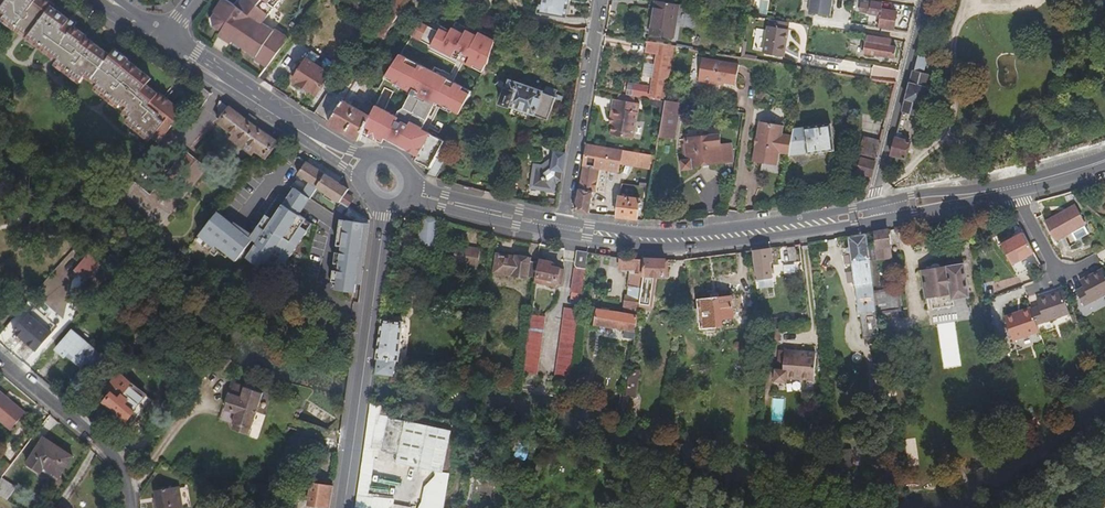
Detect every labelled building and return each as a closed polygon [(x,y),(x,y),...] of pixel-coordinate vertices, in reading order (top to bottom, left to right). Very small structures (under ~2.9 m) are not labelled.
[(2,23),(1,24),(2,28),(53,67),(52,68),(52,69),(53,70),(53,71),(76,89),(82,83),(87,87),(109,60),(85,42),(85,39),(75,31),(77,28),(70,22),(68,24),(53,11),(54,9),(41,0),(0,0),(0,21),(2,23)] [(274,29),(272,30),(261,21),(278,0),(241,0),(234,8),(224,0),(220,0),(211,12),(212,13),(212,14),(209,18),(214,25),(221,31),(233,40),(231,43),(253,60),(252,62),(263,71),(287,40),(274,29)] [(381,40),(407,0),(406,0),(383,0),(386,3),(368,31),(381,40)] [(568,0),(540,0),(538,15),(565,19),(568,0)] [(808,14),(829,17),(832,0),(810,0),(808,14)] [(896,13),(880,10),(881,4),(860,0),(858,13),(878,16),(876,29),(892,32),(896,13)] [(677,6),(653,2),(648,35),(673,39),(678,6),(677,6)] [(768,21),(767,26),(787,30),(788,24),(768,21)] [(439,31),(421,22),(410,37),(471,68),(473,66),(482,71),(485,65),(493,42),(470,31),(468,35),(453,27),(450,32),(441,28),(439,31)] [(782,58),(787,30),(767,26),(762,54),(782,58)] [(233,40),(221,31),(218,35),(230,45),(231,43),(233,40)] [(895,49),(888,48),(889,41),(866,37),(863,55),(893,60),(895,49)] [(742,42),(740,58),(755,60),(756,57),(744,55),(746,42),(742,42)] [(666,80),(671,47),(657,45),(645,43),(644,53),(655,55),(649,89),(636,87),(636,89),(635,98),(638,98),(646,100),(661,102),(663,102),(666,80)] [(150,83),(125,64),(126,63),(114,53),(109,60),(87,87),(92,91),(91,93),(92,97),(114,115),(118,111),(123,115),(119,120),(125,125),(122,128),(145,145),(149,145),(155,150),(172,129),(184,115),(158,95),(156,97),(146,88),(150,83)] [(314,97),(328,75),(317,68),(320,65),(316,62),(319,58),(311,53),(301,68),(296,75),(292,81),(314,97)] [(401,109),(396,112),(394,116),(374,106),(368,119),(361,133),(374,140),(375,139),(381,142),(383,138),(406,150),(406,151),(417,157),(415,161),(430,169),(435,158),(444,141),(421,130),(434,104),(435,105),(436,103),(459,114),(471,90),(399,53),(383,76),(381,78),(409,92),(401,109)] [(911,67),(900,109),(917,113),(928,71),(922,70),(926,55),(915,53),(911,67)] [(315,113),(314,115),(327,123),(328,122),(347,93),(354,83),(367,62),(355,54),(315,113)] [(733,87),(736,66),(699,60),(696,83),(714,86),(714,84),(733,87)] [(296,75),(301,68),(295,63),(290,70),(296,75)] [(873,65),(871,76),(894,80),(896,68),(873,65)] [(553,99),(541,94),(542,92),(508,79),(499,104),(547,122),(555,98),(554,97),(553,99)] [(554,97),(556,91),(544,87),(542,92),(541,94),(553,99),(554,97)] [(209,102),(214,96),(204,89),(200,95),(195,101),(193,104),(201,110),(208,101),(209,102)] [(190,97),(195,101),(200,95),(195,91),(190,97)] [(361,133),(368,119),(366,118),(349,107),(355,98),(347,93),(328,122),(327,123),(342,132),(357,141),(359,137),(361,133)] [(617,95),(616,101),(637,104),(638,98),(635,98),(630,97),(617,95)] [(631,140),(638,105),(637,104),(616,101),(612,100),(609,113),(613,113),(612,120),(610,136),(631,140)] [(660,108),(661,102),(646,100),(645,106),(660,108)] [(671,141),(677,104),(663,102),(661,102),(660,108),(655,138),(671,141)] [(275,142),(268,138),(260,133),(250,126),(239,117),(222,104),(221,106),(220,107),(219,110),(220,112),(221,114),(221,116),(223,117),(224,119),(222,122),(222,123),(222,124),(236,134),(236,135),(233,139),(243,147),(243,148),(252,155),(256,149),(266,157),(275,142)] [(787,157),(791,135),(781,134),(783,126),(758,122),(752,163),(776,167),(778,155),(787,157)] [(833,152),(828,124),(792,129),(791,135),(787,157),(805,154),(805,156),(833,152)] [(732,164),(730,144),(719,145),(719,135),(682,139),(684,152),(681,152),(680,153),(681,159),(678,160),(679,172),(680,173),(691,172),(691,169),(732,164)] [(893,135),(888,154),(904,158),(909,140),(893,135)] [(874,160),(879,142),(862,138),(857,156),(874,160)] [(587,215),(591,192),(594,193),(597,170),(617,173),(618,165),(620,150),(584,144),(572,213),(587,215)] [(634,168),(636,153),(620,150),(618,165),(634,168)] [(551,196),(553,183),(559,183),(564,155),(553,153),(551,161),(540,171),(533,170),(529,191),(551,196)] [(650,171),(652,156),(636,153),(634,168),(650,171)] [(154,235),(209,173),(189,156),(151,199),(136,185),(119,205),(154,235)] [(436,179),(444,162),(435,158),(430,169),(425,176),(436,179)] [(870,178),(873,163),(859,160),(855,175),(870,178)] [(348,191),(307,164),(298,177),(311,185),(317,190),(339,204),(346,194),(348,191)] [(317,190),(311,185),(303,196),(295,191),(274,222),(267,218),(254,238),(234,224),(232,227),(217,215),(194,243),(215,259),(222,249),(229,255),(227,257),(236,263),(253,242),(257,245),(247,260),(263,271),(265,268),(272,272),(277,266),(283,270),(307,232),(301,228),(306,222),(298,216),(317,190)] [(346,194),(339,204),(347,209),(354,200),(346,194)] [(635,220),(639,198),(618,195),(614,218),(635,220)] [(1083,217),(1073,198),(1041,214),(1052,233),(1069,224),(1074,234),(1088,227),(1083,217)] [(357,216),(353,224),(358,225),(358,230),(363,231),(355,286),(360,287),(369,223),(357,216)] [(437,234),(439,222),(422,217),(420,231),(437,234)] [(301,228),(307,232),(312,226),(306,222),(301,228)] [(353,224),(340,222),(336,248),(342,248),(341,255),(335,255),(334,266),(339,266),(338,273),(333,273),(331,283),(337,284),(336,291),(336,292),(354,295),(355,286),(363,231),(358,230),(358,225),(353,224)] [(1021,250),(1033,242),(1022,224),(1011,231),(999,239),(1010,256),(1018,268),(1028,262),(1021,250)] [(873,227),(875,244),(876,254),(889,252),(885,225),(873,227)] [(864,228),(867,245),(875,244),(873,227),(864,228)] [(862,334),(878,331),(867,245),(864,228),(847,232),(862,334)] [(997,236),(999,239),(1011,231),(1010,229),(997,236)] [(434,250),(437,234),(420,231),(418,248),(423,249),(434,250)] [(764,244),(752,246),(755,278),(770,277),(768,247),(764,247),(764,244)] [(478,267),(480,250),(455,246),(454,250),(453,259),(452,262),(478,267)] [(445,257),(453,259),(454,250),(446,249),(445,257)] [(586,261),(587,254),(576,252),(572,278),(570,294),(571,294),(581,295),(583,280),(585,270),(586,261)] [(969,283),(962,252),(945,255),(946,258),(922,263),(926,285),(951,281),(952,286),(969,283)] [(73,270),(86,280),(100,264),(87,253),(73,270)] [(869,256),(872,281),(878,280),(875,255),(869,256)] [(535,279),(537,264),(529,262),(530,259),(516,257),(516,259),(497,256),(494,274),(514,277),(516,280),(522,281),(524,279),(526,279),(526,278),(535,279)] [(644,257),(635,257),(634,261),(632,271),(628,286),(640,287),(644,257)] [(664,257),(644,257),(640,287),(637,305),(649,306),(650,301),(648,300),(652,273),(663,274),(664,257)] [(632,271),(634,261),(626,260),(619,259),(617,270),(632,271)] [(1104,284),(1104,270),(1104,267),(1099,259),(1083,268),(1085,271),(1078,275),(1080,279),(1073,283),(1080,297),(1104,284)] [(562,285),(564,269),(551,267),(552,262),(541,261),(539,279),(558,282),(558,285),(562,285)] [(784,263),(784,272),(800,271),(799,262),(784,263)] [(277,266),(272,272),(278,276),(283,270),(277,266)] [(390,299),(393,278),(387,277),(384,298),(390,299)] [(558,285),(558,282),(539,279),(535,279),(534,284),(557,288),(558,285)] [(1042,315),(1074,302),(1065,280),(1049,287),(1050,291),(1042,294),(1043,297),(1036,300),(1042,315)] [(735,312),(732,290),(701,295),(706,323),(732,319),(731,313),(735,312)] [(581,295),(571,294),(570,301),(580,302),(581,296),(581,295)] [(1012,333),(1038,323),(1029,299),(1003,309),(1012,333)] [(573,355),(579,311),(564,309),(556,362),(564,359),(568,357),(573,355)] [(612,322),(616,315),(609,313),(609,311),(601,309),(601,312),(597,312),(595,327),(606,329),(612,322)] [(27,314),(23,318),(31,325),(35,321),(27,314)] [(636,314),(616,315),(612,322),(606,329),(634,329),(636,314)] [(537,369),(545,319),(529,316),(521,372),(529,371),(537,369)] [(763,322),(764,327),(779,325),(778,316),(768,318),(769,322),(763,322)] [(35,353),(47,339),(31,325),(23,318),(23,317),(11,332),(35,353)] [(102,366),(144,322),(139,317),(98,361),(97,362),(102,366)] [(396,362),(401,324),(381,321),(374,375),(391,378),(393,361),(396,362)] [(943,368),(960,366),(954,323),(937,326),(943,368)] [(779,325),(764,327),(765,337),(780,336),(779,325)] [(98,361),(70,334),(57,347),(65,355),(62,357),(77,371),(82,365),(89,371),(97,362),(98,361)] [(460,340),(459,350),(469,351),(470,341),(460,340)] [(812,375),(814,348),(798,347),(798,350),(787,349),(787,347),(778,347),(777,366),(774,366),(774,378),(786,379),(786,374),(812,375)] [(218,376),(229,360),(224,357),(219,353),(208,368),(218,376)] [(638,364),(629,363),(625,390),(634,392),(638,364)] [(139,417),(151,402),(132,386),(129,389),(116,378),(105,389),(111,394),(104,403),(127,423),(134,413),(139,417)] [(250,431),(261,396),(232,386),(223,414),(234,418),(232,425),(233,426),(250,431)] [(0,394),(0,426),(8,433),(24,414),(0,394)] [(777,422),(778,403),(769,402),(768,422),(777,422)] [(369,412),(354,507),(392,507),(392,506),(366,503),(371,465),(370,465),(371,457),(369,457),(373,433),(377,434),(375,445),(382,446),(379,459),(395,462),(394,469),(434,477),(447,480),(453,439),(375,424),(376,420),(377,420),(379,413),(369,412)] [(234,418),(223,414),(221,422),(232,425),(234,418)] [(250,431),(233,426),(231,433),(247,439),(250,431)] [(379,459),(382,446),(375,445),(377,434),(373,433),(369,457),(371,457),(379,459)] [(58,477),(72,455),(42,436),(25,463),(39,472),(42,467),(58,477)] [(10,466),(3,460),(0,464),(0,479),(10,466)] [(14,488),(0,479),(0,497),(6,501),(14,490),(14,488)] [(447,485),(433,482),(423,493),(420,507),(443,507),(447,485)] [(176,487),(152,492),(154,501),(151,501),(153,507),(179,507),(176,487)] [(331,491),(317,488),(316,498),(319,498),(317,507),(329,507),(331,491)] [(13,502),(19,493),(14,490),(6,501),(13,506),(15,503),(13,502)]
